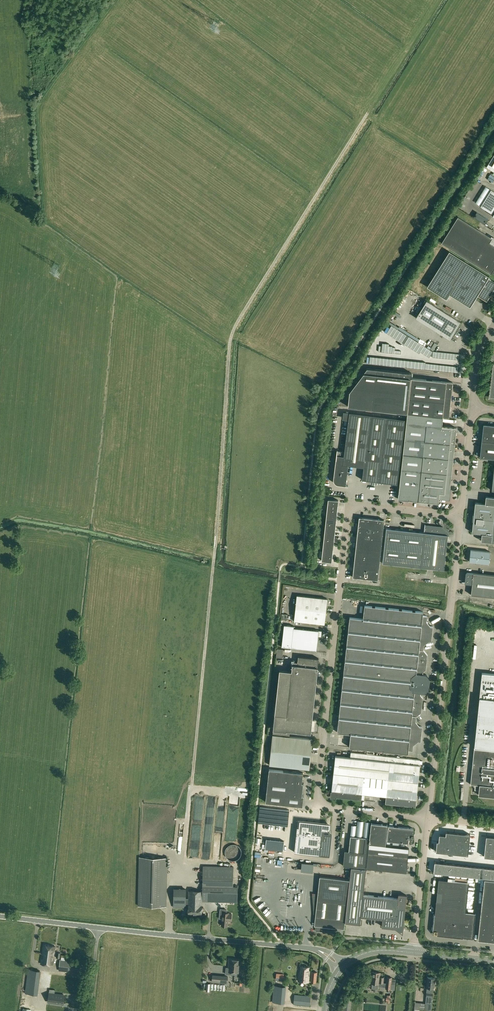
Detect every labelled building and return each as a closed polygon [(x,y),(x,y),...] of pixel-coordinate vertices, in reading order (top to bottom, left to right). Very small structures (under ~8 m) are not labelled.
[(493,214),(492,216),(493,217),(493,191),(491,189),(481,206),(493,214)] [(488,219),(477,212),(473,217),(485,224),(488,219)] [(493,272),(493,245),(490,242),(491,240),(492,238),(458,217),(442,243),(491,274),(492,271),(493,272)] [(493,290),(493,281),(489,278),(490,276),(450,251),(427,287),(447,299),(449,297),(450,294),(470,307),(480,292),(484,295),(485,297),(486,296),(489,298),(493,290)] [(415,317),(444,336),(445,335),(450,338),(460,323),(461,322),(426,300),(415,317)] [(398,325),(397,327),(417,340),(419,338),(398,325)] [(348,406),(407,413),(411,373),(367,368),(349,391),(348,406)] [(398,499),(418,501),(421,470),(426,424),(441,426),(442,416),(449,417),(452,382),(411,378),(407,413),(398,493),(398,499)] [(349,412),(344,451),(337,450),(333,478),(334,483),(338,485),(340,485),(345,486),(348,465),(354,466),(363,467),(362,480),(397,484),(405,419),(349,412)] [(421,470),(418,501),(438,503),(439,498),(449,499),(456,428),(441,426),(426,424),(421,470)] [(482,440),(493,442),(493,425),(483,424),(482,440)] [(480,457),(493,459),(493,442),(482,440),(480,457)] [(472,532),(482,533),(481,541),(491,542),(493,542),(493,497),(486,496),(485,503),(475,502),(474,514),(472,529),(472,531),(472,532)] [(328,499),(327,508),(337,509),(338,500),(328,499)] [(337,509),(327,508),(326,517),(336,518),(337,509)] [(336,518),(326,517),(325,525),(335,526),(336,518)] [(359,518),(356,547),(381,550),(384,520),(359,518)] [(325,525),(324,534),(334,535),(335,526),(325,525)] [(383,563),(420,567),(430,568),(444,570),(448,535),(446,535),(447,532),(442,527),(425,525),(424,533),(387,529),(383,563)] [(334,535),(324,534),(323,543),(333,544),(334,535)] [(323,543),(322,552),(333,553),(333,544),(323,543)] [(381,550),(356,547),(353,577),(378,580),(381,550)] [(471,550),(470,562),(490,564),(491,552),(471,550)] [(322,552),(321,560),(332,562),(333,553),(322,552)] [(473,584),(472,595),(493,597),(493,575),(468,573),(467,581),(468,581),(468,582),(467,582),(467,584),(473,584)] [(297,595),(294,620),(324,624),(327,599),(297,595)] [(427,655),(423,650),(424,645),(429,641),(431,641),(433,626),(430,626),(427,621),(427,616),(423,615),(423,612),(364,605),(363,619),(350,617),(337,732),(351,734),(349,747),(408,753),(408,750),(413,750),(413,745),(418,741),(421,741),(422,726),(420,726),(416,721),(416,716),(421,712),(423,698),(420,695),(421,692),(424,693),(424,692),(425,692),(427,690),(427,689),(428,689),(429,678),(429,677),(427,675),(426,675),(426,674),(423,674),(423,672),(426,669),(427,655)] [(282,647),(291,648),(316,651),(317,637),(320,637),(321,632),(293,630),(293,628),(283,627),(282,647)] [(287,715),(274,714),(273,730),(290,731),(311,733),(311,732),(297,731),(298,720),(312,721),(318,667),(317,667),(318,658),(298,656),(298,662),(292,661),(287,715)] [(273,735),(270,765),(310,769),(313,739),(273,735)] [(475,785),(474,790),(479,790),(478,795),(493,797),(493,749),(488,749),(487,758),(473,757),(470,784),(475,785)] [(351,753),(350,758),(356,758),(354,775),(364,776),(388,779),(386,803),(411,805),(416,806),(417,799),(420,765),(420,760),(406,758),(351,753)] [(333,790),(332,797),(362,800),(364,776),(354,775),(356,758),(350,758),(336,756),(334,773),(332,790),(333,790)] [(302,806),(303,806),(304,795),(303,795),(302,795),(303,782),(302,782),(303,772),(269,769),(266,802),(302,806)] [(295,852),(320,855),(327,856),(330,833),(329,833),(329,831),(328,830),(329,828),(327,828),(328,824),(325,823),(298,820),(298,821),(300,821),(299,827),(297,827),(298,827),(295,852)] [(345,851),(343,865),(366,868),(369,838),(367,838),(369,822),(358,821),(358,826),(353,826),(353,829),(352,829),(352,831),(353,831),(352,833),(351,836),(350,836),(349,851),(345,851)] [(369,843),(385,845),(388,825),(371,823),(369,843)] [(389,826),(387,841),(412,843),(413,837),(414,837),(414,835),(413,835),(414,828),(389,826)] [(437,841),(445,842),(453,843),(454,832),(446,831),(446,835),(439,834),(438,841),(437,841)] [(462,833),(454,832),(453,843),(461,844),(462,833)] [(470,834),(462,833),(461,844),(469,845),(470,834)] [(486,836),(485,846),(493,847),(493,838),(493,837),(486,836)] [(265,849),(283,851),(284,841),(266,839),(265,849)] [(444,852),(445,842),(437,841),(436,851),(444,852)] [(452,853),(453,843),(445,842),(444,852),(452,853)] [(460,854),(461,844),(453,843),(452,853),(460,854)] [(228,858),(230,859),(231,860),(233,860),(235,860),(237,860),(238,859),(240,857),(241,856),(241,854),(242,852),(241,850),(241,849),(240,847),(239,846),(237,845),(235,844),(234,844),(232,844),(230,844),(228,845),(227,847),(226,848),(225,850),(225,852),(225,854),(226,855),(227,857),(228,858)] [(368,853),(367,868),(406,872),(408,857),(409,848),(369,844),(368,853)] [(468,855),(469,845),(461,844),(460,854),(468,855)] [(492,857),(493,847),(485,846),(484,856),(492,857)] [(140,857),(139,906),(166,906),(167,858),(140,857)] [(443,862),(435,862),(433,872),(442,873),(443,862)] [(202,891),(202,902),(238,903),(238,885),(233,885),(234,867),(203,866),(202,891)] [(350,879),(345,923),(361,924),(361,917),(384,919),(383,926),(382,926),(382,927),(399,928),(399,930),(401,931),(401,929),(403,929),(405,908),(406,895),(406,896),(403,895),(403,896),(401,895),(399,895),(399,894),(398,898),(363,894),(366,869),(351,867),(350,879)] [(345,930),(345,923),(350,879),(319,876),(317,896),(313,896),(315,919),(314,926),(315,927),(316,931),(342,929),(345,930)] [(432,930),(433,930),(432,935),(437,935),(437,936),(440,937),(440,935),(458,937),(458,939),(462,939),(462,937),(473,939),(476,914),(466,913),(469,883),(439,880),(435,914),(433,914),(433,917),(435,917),(434,927),(432,927),(432,930)] [(186,904),(185,907),(189,907),(189,913),(202,914),(202,902),(202,891),(189,891),(189,898),(186,898),(186,889),(174,889),(173,904),(186,904)] [(483,894),(478,939),(493,941),(493,895),(483,894)] [(226,913),(220,912),(219,919),(222,919),(222,925),(228,926),(228,920),(231,920),(232,914),(229,914),(229,913),(226,913)] [(53,965),(55,946),(43,945),(41,963),(53,965)] [(80,972),(80,971),(81,964),(69,963),(69,960),(60,959),(59,970),(68,972),(68,970),(80,972)] [(241,960),(229,959),(229,968),(226,967),(226,974),(235,975),(235,972),(240,973),(241,960)] [(310,971),(309,970),(309,967),(301,966),(300,972),(299,972),(298,981),(309,982),(310,971)] [(37,995),(40,971),(28,969),(25,993),(37,995)] [(372,972),(371,983),(379,984),(383,985),(383,983),(384,977),(380,977),(380,973),(372,972)] [(427,987),(425,1003),(425,1009),(425,1010),(431,1010),(434,987),(435,977),(427,977),(427,987)] [(286,986),(274,985),(272,1002),(285,1003),(286,986)] [(64,995),(49,993),(48,999),(48,1002),(63,1004),(64,1001),(64,995)] [(311,996),(295,994),(294,1004),(310,1006),(311,996)]
